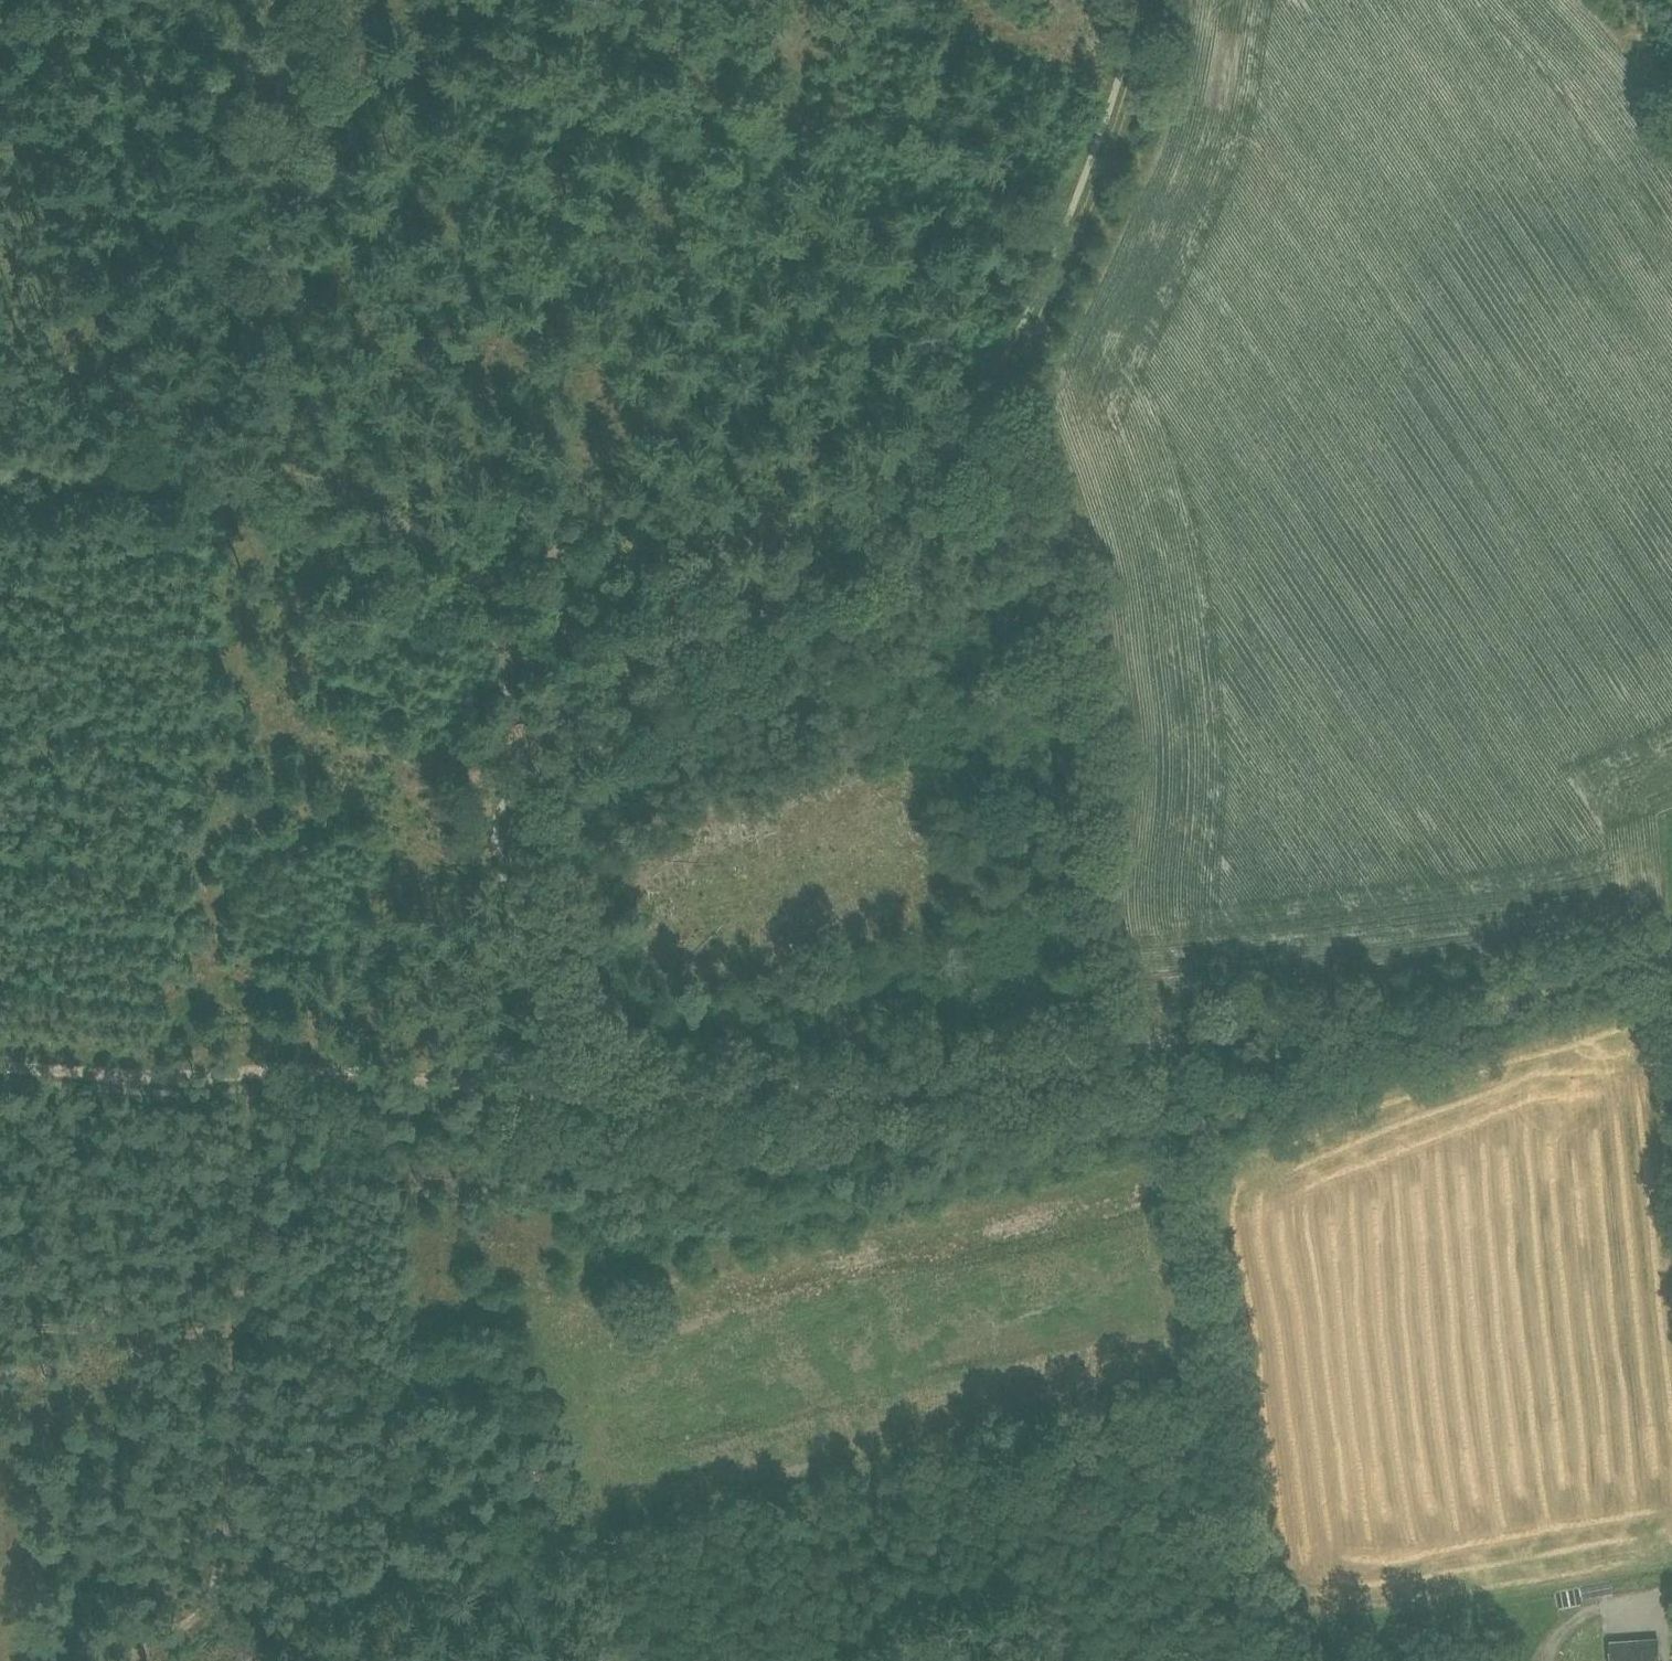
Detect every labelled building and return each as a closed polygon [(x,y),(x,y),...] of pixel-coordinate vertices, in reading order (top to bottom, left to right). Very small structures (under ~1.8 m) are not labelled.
[(1657,1639),(1609,1642),(1610,1660),(1658,1660),(1657,1639)] [(1456,1652),(1429,1653),(1429,1660),(1456,1660),(1456,1652)]
